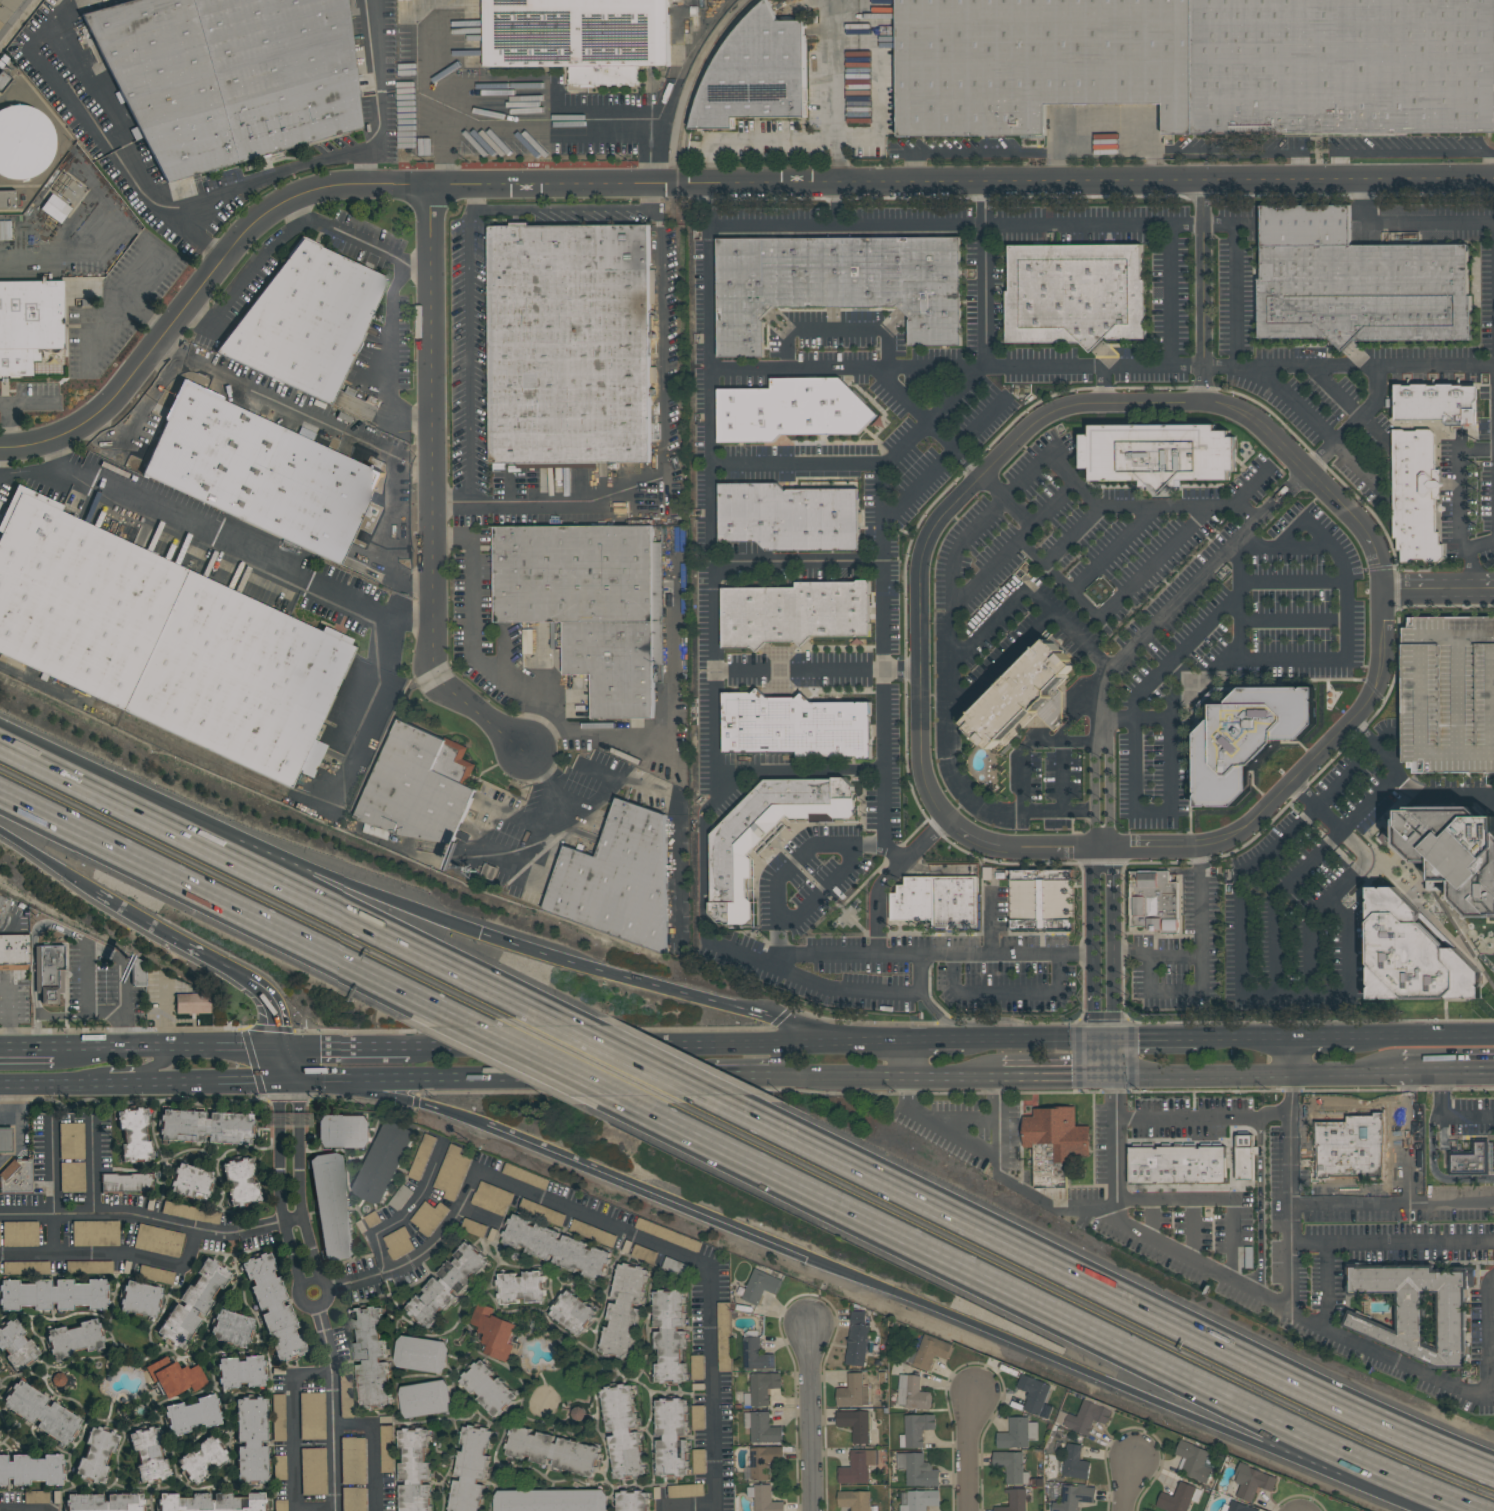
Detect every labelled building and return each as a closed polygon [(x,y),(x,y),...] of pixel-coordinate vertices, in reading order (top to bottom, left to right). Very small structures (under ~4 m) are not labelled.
[(78,13),(124,0),(349,0),(363,130),(165,185),(78,13)] [(484,68),(483,0),(684,0),(684,2),(669,2),(670,66),(638,66),(638,85),(567,85),(567,67),(484,68)] [(753,11),(765,0),(769,0),(778,19),(808,19),(807,118),(734,117),(734,130),(691,129),(694,110),(700,92),(708,73),(717,56),(727,40),(740,25),(753,11)] [(897,137),(896,0),(1493,0),(1493,133),(1162,135),(1162,104),(1047,105),(1047,136),(897,137)] [(11,180),(0,175),(0,109),(9,105),(23,105),(37,110),(48,120),(54,133),(55,148),(50,162),(40,173),(26,179),(11,180)] [(16,210),(0,211),(0,190),(16,189),(16,210)] [(40,209),(59,224),(70,209),(51,194),(40,209)] [(1467,294),(1471,294),(1471,339),(1353,340),(1342,351),(1331,340),(1327,335),(1325,337),(1258,338),(1258,278),(1261,278),(1261,205),(1351,205),(1351,244),(1467,244),(1467,294)] [(11,240),(10,220),(0,220),(0,240),(11,240)] [(488,224),(647,223),(649,463),(489,464),(488,224)] [(766,323),(766,358),(717,358),(717,237),(961,237),(961,346),(908,345),(908,320),(892,336),(879,324),(895,307),(839,307),(839,321),(825,321),(825,307),(776,307),(794,326),(782,339),(766,323)] [(331,407),(214,352),(301,239),(389,278),(331,407)] [(1080,342),(1006,342),(1007,290),(1009,290),(1009,244),(1142,245),(1142,279),(1145,279),(1145,339),(1106,338),(1091,353),(1080,342)] [(33,376),(0,376),(0,281),(63,281),(63,349),(40,349),(40,361),(33,361),(33,376)] [(774,443),(718,443),(717,388),(771,387),(771,377),(841,376),(879,415),(859,435),(782,435),(774,443)] [(385,472),(377,490),(375,489),(340,566),(139,475),(183,379),(223,397),(222,400),(367,467),(368,464),(385,472)] [(1475,402),(1476,424),(1470,424),(1470,427),(1461,427),(1461,425),(1446,425),(1441,420),(1395,421),(1395,384),(1403,384),(1403,385),(1412,385),(1412,384),(1428,383),(1428,385),(1437,385),(1437,384),(1454,383),(1454,385),(1463,385),(1463,386),(1478,386),(1479,399),(1475,402)] [(1173,486),(1171,484),(1168,486),(1160,495),(1151,486),(1149,484),(1147,486),(1141,486),(1141,481),(1091,480),(1091,468),(1081,468),(1081,433),(1090,433),(1090,423),(1215,424),(1215,430),(1229,430),(1229,436),(1236,436),(1236,471),(1229,471),(1229,480),(1179,480),(1179,486),(1173,486)] [(1400,563),(1400,551),(1396,551),(1396,539),(1392,539),(1392,429),(1403,429),(1404,430),(1416,430),(1417,428),(1430,428),(1435,433),(1435,469),(1439,469),(1439,481),(1442,483),(1439,486),(1440,498),(1436,498),(1436,531),(1440,531),(1440,544),(1443,544),(1444,557),(1439,562),(1426,562),(1423,560),(1412,560),(1409,563),(1400,563)] [(719,483),(778,482),(786,490),(788,488),(859,488),(859,550),(766,551),(757,542),(719,542),(719,483)] [(290,789),(0,654),(0,535),(1,533),(0,532),(0,520),(17,484),(64,505),(61,512),(320,632),(323,626),(352,640),(349,645),(355,648),(313,739),(326,746),(311,778),(298,772),(290,789)] [(494,526),(653,525),(654,541),(662,541),(662,664),(653,665),(654,718),(591,718),(591,674),(563,674),(563,622),(494,622),(494,526)] [(870,636),(811,637),(801,647),(795,641),(795,642),(767,642),(757,652),(751,646),(750,647),(722,648),(722,587),(795,586),(795,581),(855,581),(857,579),(870,579),(870,592),(868,593),(870,595),(870,621),(869,622),(870,623),(870,636)] [(1407,616),(1493,616),(1493,772),(1413,773),(1413,768),(1407,769),(1407,763),(1402,763),(1401,626),(1407,626),(1407,616)] [(1047,639),(968,710),(973,714),(963,723),(996,753),(1077,667),(1047,639)] [(1315,686),(1315,697),(1313,699),(1315,701),(1315,723),(1299,739),(1274,739),(1274,742),(1252,765),(1249,765),(1250,790),(1234,806),(1212,806),(1210,804),(1208,806),(1197,806),(1197,795),(1199,793),(1197,791),(1196,733),(1210,719),(1213,719),(1213,704),(1228,704),(1228,700),(1242,687),(1300,687),(1302,688),(1303,687),(1315,686)] [(723,692),(750,692),(751,693),(757,687),(767,697),(794,697),(795,698),(801,692),(811,702),(856,702),(857,702),(858,702),(870,701),(870,715),(869,716),(870,717),(871,743),(870,744),(871,745),(871,759),(858,759),(857,757),(796,757),(797,752),(723,753),(723,692)] [(451,844),(402,836),(354,817),(399,717),(444,737),(445,736),(468,747),(463,758),(475,764),(466,784),(476,788),(451,844)] [(745,924),(726,924),(724,923),(719,923),(709,914),(709,902),(711,902),(711,833),(765,779),(833,778),(833,777),(844,777),(853,786),(853,790),(855,792),(855,812),(849,818),(834,818),(834,821),(809,821),(809,818),(790,818),(786,815),(747,855),(751,858),(751,878),(746,878),(746,897),(751,902),(751,918),(745,924)] [(668,955),(541,909),(565,844),(596,856),(617,796),(667,814),(668,955)] [(1485,816),(1493,816),(1493,917),(1473,917),(1454,898),(1454,882),(1435,882),(1434,862),(1418,862),(1399,843),(1399,806),(1474,806),(1485,816)] [(1072,929),(1046,929),(1046,928),(1036,928),(1037,930),(1010,930),(1009,879),(1011,879),(1011,869),(1072,869),(1072,929)] [(1177,882),(1177,933),(1161,934),(1161,930),(1148,930),(1148,926),(1130,926),(1130,870),(1138,870),(1157,870),(1157,871),(1169,870),(1169,882),(1177,882)] [(932,920),(890,920),(890,919),(890,889),(897,889),(897,884),(904,884),(904,876),(978,876),(978,927),(976,927),(956,927),(956,929),(947,929),(947,927),(932,927),(932,920)] [(1370,998),(1370,987),(1372,985),(1370,983),(1370,967),(1371,965),(1370,963),(1369,921),(1371,920),(1369,918),(1369,901),(1371,899),(1369,898),(1369,886),(1380,886),(1382,888),(1384,886),(1395,886),(1419,911),(1420,922),(1422,922),(1445,945),(1445,947),(1456,947),(1481,972),(1481,983),(1479,985),(1481,987),(1481,997),(1470,997),(1468,996),(1467,998),(1450,998),(1448,996),(1447,998),(1405,998),(1403,996),(1402,998),(1384,998),(1383,996),(1381,998),(1370,998)] [(11,901),(0,926),(0,895),(5,897),(5,898),(11,901)] [(27,970),(0,970),(0,935),(28,935),(29,966),(27,966),(27,970)] [(64,946),(64,971),(63,971),(63,993),(58,993),(58,1004),(40,1004),(40,993),(37,993),(35,946),(64,945),(64,946)] [(175,994),(210,994),(210,1013),(175,1013),(175,994)] [(1383,1104),(1383,1176),(1331,1176),(1331,1178),(1318,1178),(1318,1146),(1316,1146),(1316,1121),(1320,1121),(1320,1112),(1347,1112),(1347,1115),(1359,1115),(1359,1112),(1371,1112),(1371,1104),(1383,1104)] [(162,1106),(171,1107),(170,1111),(195,1112),(195,1109),(204,1109),(203,1113),(205,1113),(205,1119),(210,1120),(210,1113),(213,1114),(213,1110),(218,1110),(218,1114),(246,1115),(246,1112),(253,1112),(252,1121),(254,1121),(254,1127),(251,1126),(251,1135),(254,1135),(253,1140),(251,1140),(250,1145),(208,1143),(208,1137),(204,1136),(204,1142),(162,1140),(162,1136),(159,1136),(160,1128),(162,1129),(163,1122),(161,1122),(161,1115),(163,1115),(163,1112),(161,1112),(162,1106)] [(1066,1187),(1033,1187),(1033,1147),(1022,1147),(1022,1116),(1033,1116),(1033,1108),(1046,1108),(1046,1106),(1075,1106),(1075,1125),(1089,1125),(1089,1155),(1075,1155),(1075,1162),(1066,1162),(1066,1187)] [(117,1112),(123,1112),(123,1110),(128,1110),(128,1112),(137,1111),(137,1108),(142,1108),(142,1110),(147,1109),(149,1127),(145,1127),(146,1143),(151,1142),(152,1157),(147,1158),(148,1161),(143,1162),(143,1160),(135,1161),(135,1164),(129,1164),(129,1162),(123,1163),(121,1143),(125,1143),(124,1131),(119,1131),(117,1112)] [(311,1128),(311,1114),(268,1115),(268,1129),(311,1128)] [(324,1116),(341,1116),(341,1121),(348,1120),(348,1116),(365,1116),(365,1121),(368,1121),(368,1128),(365,1128),(366,1136),(368,1136),(368,1141),(365,1141),(365,1146),(349,1146),(349,1142),(341,1142),(341,1146),(331,1146),(331,1151),(323,1151),(323,1142),(321,1142),(321,1135),(324,1135),(324,1128),(320,1128),(320,1121),(324,1121),(324,1116)] [(393,1123),(399,1125),(398,1127),(404,1130),(405,1128),(412,1131),(410,1134),(415,1136),(399,1168),(393,1165),(391,1168),(397,1171),(382,1202),(377,1200),(376,1202),(371,1200),(372,1197),(365,1194),(364,1197),(358,1194),(359,1191),(351,1187),(354,1181),(359,1183),(367,1166),(363,1164),(367,1156),(377,1161),(379,1156),(370,1152),(373,1146),(376,1148),(386,1128),(383,1126),(385,1121),(392,1125),(393,1123)] [(84,1123),(59,1124),(59,1160),(84,1160),(84,1123)] [(12,1153),(0,1153),(0,1128),(12,1128),(12,1153)] [(408,1177),(419,1181),(437,1137),(425,1133),(408,1177)] [(1253,1179),(1236,1179),(1235,1135),(1237,1135),(1237,1134),(1253,1134),(1253,1146),(1259,1146),(1259,1154),(1253,1154),(1253,1179)] [(1472,1138),(1489,1138),(1489,1141),(1492,1141),(1493,1170),(1489,1170),(1489,1174),(1449,1174),(1448,1151),(1472,1151),(1472,1138)] [(435,1188),(445,1191),(443,1198),(456,1202),(470,1157),(460,1154),(462,1147),(449,1143),(435,1188)] [(1226,1182),(1129,1183),(1129,1146),(1155,1146),(1155,1148),(1157,1148),(1157,1146),(1197,1146),(1197,1148),(1199,1148),(1199,1146),(1221,1146),(1225,1146),(1226,1182)] [(316,1159),(321,1158),(322,1161),(331,1159),(330,1156),(335,1156),(336,1158),(342,1157),(345,1176),(340,1177),(342,1187),(347,1187),(350,1206),(342,1208),(342,1212),(349,1211),(356,1254),(352,1254),(352,1256),(345,1258),(345,1255),(338,1256),(338,1259),(332,1260),(331,1257),(323,1258),(322,1251),(327,1251),(322,1225),(318,1226),(317,1219),(320,1218),(320,1216),(326,1215),(325,1209),(319,1211),(318,1208),(315,1209),(313,1200),(316,1200),(315,1194),(321,1193),(318,1178),(315,1178),(313,1168),(309,1168),(307,1161),(311,1160),(311,1163),(317,1162),(316,1159)] [(223,1165),(228,1164),(228,1162),(233,1161),(233,1163),(241,1161),(241,1159),(247,1158),(247,1159),(252,1158),(257,1176),(252,1177),(254,1184),(258,1183),(262,1200),(257,1201),(258,1204),(252,1205),(251,1202),(242,1204),(243,1206),(238,1207),(237,1205),(232,1206),(223,1165)] [(1,1178),(0,1177),(0,1173),(14,1160),(30,1160),(31,1192),(1,1192),(1,1178)] [(85,1193),(84,1162),(59,1162),(60,1193),(85,1193)] [(502,1173),(545,1190),(549,1179),(506,1162),(502,1173)] [(178,1168),(179,1163),(214,1172),(212,1178),(215,1178),(213,1186),(210,1185),(208,1190),(211,1191),(209,1198),(206,1198),(205,1202),(172,1193),(174,1187),(171,1187),(173,1181),(176,1181),(178,1174),(174,1173),(176,1167),(178,1168)] [(102,1175),(103,1193),(152,1192),(152,1187),(155,1187),(154,1179),(152,1179),(152,1174),(132,1175),(132,1177),(117,1177),(117,1175),(102,1175)] [(471,1204),(504,1216),(512,1193),(479,1181),(471,1204)] [(440,1201),(435,1208),(425,1200),(409,1221),(429,1237),(450,1209),(440,1201)] [(161,1214),(217,1225),(219,1213),(163,1201),(161,1214)] [(515,1213),(532,1220),(530,1224),(536,1227),(538,1223),(562,1232),(560,1238),(562,1239),(564,1233),(588,1243),(586,1248),(593,1251),(594,1246),(604,1250),(605,1249),(606,1250),(606,1251),(611,1253),(609,1257),(611,1258),(609,1264),(606,1263),(603,1271),(605,1272),(603,1276),(602,1276),(600,1280),(601,1281),(599,1285),(590,1281),(591,1277),(583,1274),(585,1270),(578,1267),(576,1271),(562,1266),(561,1269),(553,1266),(554,1262),(553,1262),(556,1256),(552,1254),(550,1260),(549,1260),(548,1263),(542,1261),(543,1258),(527,1252),(528,1247),(521,1244),(519,1247),(510,1243),(509,1244),(504,1242),(506,1237),(504,1236),(506,1231),(508,1232),(511,1224),(509,1223),(511,1217),(513,1218),(515,1213)] [(638,1218),(634,1228),(698,1252),(702,1241),(638,1218)] [(569,1231),(613,1245),(616,1236),(608,1233),(609,1231),(572,1220),(569,1231)] [(72,1247),(119,1246),(118,1221),(72,1222),(72,1247)] [(2,1247),(37,1247),(37,1222),(2,1222),(2,1247)] [(133,1248),(178,1259),(184,1234),(139,1223),(133,1248)] [(392,1259),(415,1250),(406,1227),(383,1236),(392,1259)] [(472,1244),(476,1248),(475,1250),(480,1254),(482,1252),(487,1257),(485,1259),(489,1263),(477,1276),(474,1273),(469,1278),(472,1281),(467,1287),(469,1290),(463,1296),(461,1293),(460,1294),(455,1290),(453,1293),(458,1297),(446,1310),(442,1306),(437,1312),(440,1315),(433,1323),(436,1325),(430,1331),(420,1322),(421,1321),(415,1315),(413,1316),(405,1308),(418,1294),(422,1298),(427,1293),(423,1289),(435,1276),(441,1281),(443,1278),(438,1273),(450,1260),(453,1264),(459,1258),(455,1255),(467,1242),(470,1245),(472,1244)] [(246,1260),(252,1258),(253,1260),(260,1257),(259,1254),(266,1252),(267,1254),(271,1253),(277,1270),(272,1272),(276,1278),(280,1277),(288,1300),(282,1303),(283,1307),(290,1304),(299,1328),(294,1330),(297,1336),(301,1335),(307,1351),(302,1353),(303,1355),(298,1357),(297,1355),(289,1358),(290,1360),(285,1362),(284,1360),(279,1362),(274,1346),(278,1344),(275,1337),(270,1338),(262,1315),(269,1313),(267,1308),(260,1310),(251,1288),(256,1286),(253,1279),(249,1280),(242,1264),(247,1263),(246,1260)] [(154,1330),(158,1324),(161,1325),(176,1303),(182,1307),(185,1304),(180,1301),(190,1287),(193,1288),(201,1276),(197,1274),(203,1263),(201,1261),(204,1256),(211,1261),(211,1259),(217,1263),(216,1265),(222,1269),(223,1267),(229,1270),(227,1273),(231,1275),(222,1289),(218,1286),(209,1300),(212,1302),(204,1315),(198,1311),(194,1318),(199,1321),(184,1344),(186,1346),(183,1350),(179,1347),(177,1349),(172,1346),(173,1343),(166,1338),(165,1341),(161,1338),(162,1335),(154,1330)] [(112,1262),(66,1261),(65,1273),(112,1274),(112,1262)] [(3,1262),(3,1275),(48,1274),(48,1262),(3,1262)] [(619,1263),(624,1265),(624,1263),(631,1264),(630,1266),(638,1268),(638,1266),(643,1267),(643,1269),(649,1271),(641,1305),(634,1304),(634,1307),(640,1309),(636,1327),(632,1326),(630,1332),(635,1333),(629,1358),(624,1357),(624,1359),(618,1357),(618,1355),(611,1353),(610,1356),(605,1354),(605,1352),(596,1350),(598,1342),(601,1343),(605,1327),(610,1328),(611,1321),(607,1320),(611,1303),(617,1304),(618,1300),(612,1298),(618,1270),(617,1269),(619,1263)] [(1465,1367),(1438,1367),(1435,1368),(1429,1366),(1428,1363),(1374,1339),(1372,1340),(1366,1337),(1365,1335),(1342,1325),(1349,1309),(1396,1329),(1396,1296),(1396,1293),(1360,1294),(1360,1295),(1348,1295),(1348,1293),(1346,1292),(1347,1285),(1348,1284),(1348,1274),(1346,1273),(1347,1266),(1348,1265),(1348,1264),(1434,1264),(1434,1267),(1437,1267),(1438,1266),(1445,1266),(1446,1267),(1455,1267),(1458,1265),(1461,1265),(1462,1266),(1471,1266),(1473,1268),(1473,1286),(1468,1286),(1468,1288),(1464,1288),(1465,1367)] [(172,1284),(174,1273),(140,1265),(137,1276),(172,1284)] [(783,1280),(776,1294),(764,1289),(762,1294),(763,1295),(758,1306),(741,1298),(754,1268),(783,1280)] [(499,1274),(516,1273),(516,1278),(525,1277),(524,1272),(541,1271),(542,1276),(545,1276),(546,1282),(542,1282),(543,1290),(547,1290),(547,1296),(544,1296),(544,1301),(526,1303),(526,1298),(519,1299),(519,1303),(501,1304),(500,1299),(498,1299),(498,1293),(501,1293),(501,1285),(497,1285),(497,1280),(500,1280),(499,1274)] [(2,1306),(0,1306),(0,1300),(3,1300),(3,1292),(0,1292),(0,1286),(2,1286),(2,1281),(19,1281),(20,1285),(34,1284),(34,1281),(50,1281),(51,1288),(57,1288),(56,1282),(72,1281),(72,1286),(90,1285),(90,1280),(106,1280),(106,1285),(109,1285),(109,1292),(106,1292),(106,1299),(108,1299),(108,1306),(106,1306),(106,1313),(100,1313),(100,1310),(88,1310),(88,1305),(72,1305),(72,1310),(57,1310),(57,1303),(51,1304),(51,1311),(34,1311),(34,1306),(19,1306),(19,1311),(10,1311),(10,1314),(2,1314),(2,1306)] [(127,1280),(135,1282),(134,1284),(155,1289),(156,1286),(163,1288),(162,1293),(164,1294),(162,1301),(160,1301),(158,1307),(160,1308),(159,1314),(155,1313),(154,1321),(148,1320),(147,1317),(127,1312),(127,1314),(119,1312),(121,1306),(119,1305),(121,1299),(124,1299),(126,1291),(124,1291),(125,1286),(128,1286),(127,1280)] [(654,1292),(659,1292),(659,1290),(665,1290),(665,1292),(673,1292),(673,1289),(679,1289),(679,1292),(685,1291),(685,1327),(678,1327),(678,1331),(685,1331),(685,1349),(681,1349),(681,1364),(685,1364),(685,1381),(680,1381),(680,1383),(675,1383),(675,1381),(667,1381),(667,1383),(661,1383),(661,1381),(655,1381),(655,1363),(659,1363),(659,1349),(655,1349),(655,1341),(651,1341),(651,1332),(655,1332),(655,1331),(662,1331),(662,1327),(655,1327),(655,1326),(651,1326),(651,1319),(654,1319),(654,1292)] [(565,1295),(568,1291),(596,1311),(593,1316),(595,1317),(592,1321),(590,1320),(585,1326),(587,1328),(583,1332),(581,1331),(578,1335),(550,1315),(553,1310),(551,1308),(555,1303),(557,1305),(561,1299),(559,1297),(563,1293),(565,1295)] [(478,1302),(495,1308),(492,1314),(518,1325),(510,1344),(514,1345),(507,1363),(484,1353),(487,1345),(482,1343),(485,1334),(478,1331),(479,1327),(469,1323),(478,1302)] [(718,1372),(731,1371),(730,1302),(717,1302),(718,1372)] [(357,1308),(362,1308),(362,1310),(370,1309),(369,1306),(376,1305),(376,1308),(382,1308),(384,1326),(380,1327),(381,1338),(386,1338),(388,1358),(380,1359),(381,1362),(387,1361),(392,1404),(386,1405),(386,1407),(381,1408),(381,1405),(373,1406),(373,1409),(367,1409),(367,1407),(358,1408),(357,1400),(360,1400),(357,1376),(353,1376),(352,1365),(363,1363),(363,1359),(352,1360),(351,1349),(355,1349),(355,1342),(359,1342),(358,1328),(354,1328),(352,1312),(357,1311),(357,1308)] [(221,1310),(254,1320),(253,1324),(255,1325),(253,1332),(251,1331),(249,1338),(251,1339),(249,1345),(247,1344),(245,1349),(214,1339),(215,1335),(211,1334),(212,1328),(211,1327),(213,1319),(216,1320),(217,1314),(219,1315),(221,1310)] [(866,1323),(870,1323),(864,1366),(845,1363),(848,1343),(847,1342),(848,1334),(849,1335),(850,1325),(851,1325),(851,1311),(865,1310),(866,1323)] [(1,1350),(0,1349),(0,1329),(1,1330),(6,1326),(4,1323),(10,1319),(12,1321),(16,1318),(28,1334),(24,1336),(27,1341),(31,1338),(42,1354),(38,1357),(39,1359),(33,1363),(32,1361),(24,1366),(25,1367),(23,1369),(21,1366),(18,1368),(9,1357),(12,1355),(6,1347),(1,1350)] [(55,1360),(73,1356),(72,1351),(85,1348),(86,1352),(103,1348),(102,1344),(105,1343),(103,1336),(101,1337),(99,1330),(102,1329),(100,1322),(97,1323),(97,1319),(80,1323),(81,1327),(66,1331),(65,1327),(49,1331),(50,1335),(47,1336),(48,1342),(52,1342),(54,1349),(50,1350),(51,1356),(54,1356),(55,1360)] [(748,1330),(758,1330),(758,1336),(760,1336),(760,1354),(775,1354),(775,1369),(743,1369),(743,1336),(744,1336),(744,1332),(748,1330)] [(929,1371),(911,1364),(924,1333),(953,1345),(947,1360),(935,1355),(933,1360),(934,1360),(929,1371)] [(399,1367),(416,1369),(417,1365),(424,1366),(424,1370),(441,1372),(442,1368),(445,1368),(446,1362),(442,1361),(443,1354),(447,1354),(448,1348),(444,1348),(445,1343),(428,1341),(428,1345),(420,1344),(421,1339),(403,1336),(402,1342),(400,1341),(399,1347),(402,1347),(401,1355),(398,1355),(397,1361),(400,1361),(399,1367)] [(691,1379),(703,1379),(703,1355),(691,1355),(691,1379)] [(146,1367),(167,1356),(171,1364),(176,1361),(180,1369),(188,1365),(189,1368),(199,1363),(209,1384),(192,1392),(190,1387),(168,1399),(165,1395),(163,1395),(157,1383),(155,1384),(146,1367)] [(220,1359),(237,1358),(237,1363),(245,1362),(245,1357),(262,1356),(263,1361),(265,1361),(266,1367),(263,1368),(264,1375),(267,1375),(268,1382),(265,1382),(265,1387),(247,1388),(246,1384),(240,1384),(241,1389),(221,1391),(221,1385),(219,1385),(218,1381),(216,1381),(215,1370),(218,1370),(218,1365),(220,1364),(220,1359)] [(458,1384),(462,1388),(465,1386),(473,1393),(476,1390),(481,1395),(478,1399),(491,1412),(489,1413),(492,1416),(493,1415),(496,1417),(499,1414),(501,1415),(505,1411),(503,1409),(508,1404),(510,1405),(514,1401),(512,1399),(516,1396),(500,1380),(497,1383),(489,1376),(492,1373),(482,1363),(478,1366),(475,1363),(473,1366),(475,1368),(469,1375),(466,1372),(463,1375),(464,1377),(458,1384)] [(863,1405),(836,1405),(836,1387),(847,1387),(847,1372),(863,1372),(863,1384),(869,1384),(869,1404),(863,1404),(863,1405)] [(768,1388),(768,1397),(769,1397),(769,1405),(751,1406),(751,1407),(744,1407),(744,1392),(750,1392),(750,1373),(780,1373),(780,1388),(768,1388)] [(1028,1392),(1016,1387),(1021,1373),(1051,1385),(1039,1415),(1023,1409),(1027,1399),(1026,1398),(1028,1392)] [(57,1374),(62,1374),(65,1376),(67,1380),(65,1384),(61,1387),(57,1387),(54,1385),(52,1381),(53,1376),(57,1374)] [(903,1407),(903,1405),(897,1405),(899,1374),(922,1375),(921,1384),(920,1383),(919,1391),(931,1392),(931,1394),(932,1394),(931,1407),(930,1407),(929,1409),(903,1407)] [(20,1378),(52,1399),(48,1405),(49,1406),(52,1401),(82,1421),(80,1425),(82,1428),(80,1431),(77,1431),(72,1437),(74,1439),(71,1443),(68,1441),(65,1445),(38,1427),(42,1421),(36,1418),(32,1423),(8,1407),(10,1403),(5,1399),(9,1394),(11,1395),(14,1390),(11,1388),(15,1382),(17,1383),(20,1378)] [(408,1418),(409,1418),(409,1421),(416,1421),(415,1416),(425,1415),(424,1411),(432,1410),(432,1414),(443,1413),(443,1416),(450,1415),(450,1411),(450,1405),(452,1405),(451,1399),(448,1400),(446,1391),(450,1391),(449,1386),(445,1386),(445,1381),(427,1383),(428,1388),(421,1389),(420,1385),(404,1387),(405,1390),(401,1391),(402,1399),(405,1398),(406,1404),(403,1405),(404,1413),(407,1413),(408,1418)] [(606,1389),(605,1387),(612,1386),(612,1388),(620,1387),(619,1385),(625,1384),(626,1386),(630,1385),(638,1427),(631,1429),(632,1432),(638,1431),(645,1474),(641,1474),(641,1476),(636,1477),(635,1475),(627,1476),(627,1478),(622,1479),(621,1477),(617,1478),(610,1437),(616,1436),(615,1430),(608,1432),(602,1396),(600,1396),(599,1391),(606,1389)] [(300,1440),(325,1440),(324,1393),(299,1393),(300,1440)] [(656,1397),(662,1396),(662,1393),(668,1393),(668,1396),(676,1395),(676,1393),(681,1393),(681,1395),(687,1395),(688,1438),(680,1438),(680,1442),(688,1442),(689,1477),(683,1477),(683,1480),(678,1480),(678,1478),(670,1478),(670,1481),(664,1481),(664,1477),(659,1477),(658,1443),(664,1442),(664,1438),(657,1438),(656,1397)] [(198,1399),(215,1394),(216,1399),(218,1398),(220,1405),(218,1406),(220,1412),(222,1412),(224,1419),(222,1420),(223,1424),(206,1429),(204,1424),(189,1428),(190,1432),(176,1435),(175,1431),(171,1432),(170,1428),(173,1427),(170,1417),(167,1418),(166,1412),(169,1411),(168,1407),(183,1403),(184,1408),(199,1404),(198,1399)] [(273,1442),(285,1441),(284,1395),(272,1395),(273,1442)] [(236,1401),(242,1401),(242,1397),(249,1397),(249,1400),(256,1400),(256,1397),(262,1397),(262,1399),(267,1399),(268,1442),(260,1442),(260,1446),(269,1446),(269,1482),(264,1482),(264,1484),(259,1484),(258,1482),(250,1482),(250,1485),(244,1485),(244,1481),(239,1481),(238,1447),(245,1447),(245,1443),(237,1443),(236,1401)] [(1063,1425),(1055,1421),(1060,1410),(1068,1413),(1068,1412),(1076,1416),(1083,1399),(1111,1410),(1106,1424),(1094,1419),(1091,1426),(1092,1426),(1088,1436),(1063,1425)] [(704,1430),(704,1405),(692,1405),(692,1430),(704,1430)] [(575,1406),(579,1406),(583,1408),(585,1412),(584,1416),(581,1419),(577,1420),(573,1419),(571,1414),(572,1409),(575,1406)] [(869,1445),(854,1445),(854,1443),(852,1443),(852,1433),(853,1433),(853,1426),(837,1426),(837,1410),(870,1410),(870,1428),(877,1428),(877,1444),(869,1444),(869,1445)] [(744,1412),(750,1412),(750,1411),(771,1411),(771,1426),(782,1426),(782,1442),(766,1442),(751,1442),(751,1427),(744,1427),(744,1412)] [(899,1447),(899,1434),(904,1434),(904,1414),(921,1414),(934,1414),(934,1417),(935,1417),(935,1424),(934,1424),(934,1429),(922,1429),(922,1437),(922,1438),(923,1438),(923,1444),(922,1444),(922,1447),(905,1447),(899,1447)] [(997,1447),(997,1432),(1009,1432),(1009,1417),(1028,1417),(1028,1422),(1037,1422),(1037,1437),(1028,1437),(1028,1447),(1012,1447),(997,1447)] [(483,1486),(478,1510),(445,1510),(446,1506),(451,1507),(456,1480),(462,1481),(463,1476),(456,1475),(460,1452),(464,1452),(465,1445),(461,1444),(463,1433),(459,1433),(460,1425),(468,1426),(469,1424),(475,1425),(475,1428),(483,1429),(483,1427),(490,1428),(489,1431),(493,1432),(490,1448),(486,1447),(484,1456),(488,1457),(484,1478),(478,1477),(476,1485),(483,1486)] [(135,1431),(140,1430),(140,1432),(147,1430),(146,1427),(154,1425),(155,1427),(160,1426),(165,1446),(160,1447),(163,1459),(167,1458),(171,1476),(166,1477),(166,1480),(162,1481),(161,1478),(152,1480),(152,1482),(148,1483),(147,1480),(143,1481),(139,1467),(143,1466),(139,1449),(134,1450),(130,1435),(135,1434),(135,1431)] [(507,1453),(523,1458),(524,1454),(532,1456),(531,1461),(540,1463),(540,1466),(546,1468),(549,1458),(554,1459),(551,1470),(559,1472),(560,1469),(593,1478),(594,1473),(596,1473),(598,1467),(595,1466),(597,1458),(600,1459),(603,1450),(560,1439),(558,1444),(552,1443),(554,1436),(538,1432),(537,1436),(529,1434),(531,1429),(516,1425),(515,1431),(511,1430),(510,1434),(512,1436),(510,1443),(507,1443),(505,1448),(508,1448),(507,1453)] [(98,1426),(103,1429),(102,1430),(110,1433),(110,1432),(115,1434),(115,1435),(119,1437),(113,1454),(110,1452),(105,1466),(108,1467),(103,1483),(98,1481),(97,1484),(93,1483),(94,1480),(85,1477),(84,1480),(79,1478),(80,1476),(76,1474),(82,1457),(86,1458),(90,1446),(87,1445),(94,1428),(97,1429),(98,1426)] [(380,1426),(380,1473),(392,1472),(391,1426),(380,1426)] [(431,1483),(432,1510),(401,1510),(400,1486),(408,1486),(408,1480),(401,1480),(400,1464),(405,1464),(405,1447),(399,1448),(399,1439),(397,1439),(397,1433),(399,1433),(399,1430),(405,1430),(405,1428),(411,1427),(411,1430),(418,1430),(418,1427),(425,1427),(425,1429),(431,1429),(431,1449),(425,1449),(426,1462),(429,1462),(430,1480),(423,1480),(423,1483),(431,1483)] [(179,1461),(192,1451),(194,1455),(202,1449),(198,1445),(212,1435),(214,1439),(216,1437),(221,1443),(219,1445),(223,1450),(225,1448),(230,1454),(228,1456),(231,1460),(215,1472),(212,1467),(207,1471),(209,1475),(196,1485),(193,1480),(190,1482),(188,1479),(191,1477),(185,1469),(182,1471),(180,1467),(182,1466),(179,1461)] [(366,1484),(365,1437),(340,1438),(341,1485),(366,1484)] [(1209,1451),(1205,1462),(1214,1465),(1206,1484),(1197,1480),(1197,1479),(1180,1472),(1185,1458),(1174,1453),(1180,1439),(1192,1444),(1209,1451)] [(1088,1479),(1061,1475),(1067,1442),(1082,1445),(1079,1460),(1082,1460),(1088,1461),(1091,1462),(1088,1479)] [(750,1447),(767,1447),(767,1446),(783,1446),(783,1462),(768,1462),(768,1480),(751,1480),(750,1447)] [(326,1495),(325,1448),(300,1449),(301,1496),(326,1495)] [(693,1474),(705,1474),(704,1449),(692,1449),(693,1474)] [(868,1464),(868,1482),(857,1482),(857,1483),(837,1483),(837,1466),(850,1466),(850,1460),(850,1451),(850,1449),(866,1449),(878,1449),(878,1464),(868,1464)] [(1006,1467),(993,1467),(993,1451),(1007,1451),(1023,1451),(1023,1471),(1028,1471),(1028,1482),(1023,1483),(1006,1484),(1006,1467)] [(897,1452),(924,1452),(924,1462),(929,1462),(932,1465),(932,1469),(939,1469),(939,1485),(921,1485),(906,1485),(906,1469),(897,1469),(897,1452)] [(7,1485),(0,1485),(0,1456),(8,1456),(8,1462),(12,1462),(12,1456),(30,1456),(30,1459),(45,1459),(45,1455),(61,1455),(61,1460),(65,1460),(65,1467),(62,1467),(62,1475),(65,1475),(65,1480),(62,1480),(62,1486),(44,1486),(44,1483),(31,1483),(31,1486),(13,1486),(13,1479),(7,1479),(7,1485)] [(286,1480),(286,1456),(273,1456),(274,1480),(286,1480)] [(1277,1477),(1271,1491),(1260,1487),(1257,1486),(1251,1502),(1235,1496),(1240,1484),(1235,1482),(1237,1476),(1234,1475),(1240,1461),(1249,1465),(1248,1466),(1277,1477)] [(1191,1500),(1186,1510),(1169,1510),(1164,1509),(1155,1506),(1161,1491),(1173,1496),(1179,1480),(1196,1487),(1202,1490),(1197,1502),(1191,1500)] [(1079,1502),(1078,1510),(1052,1510),(1053,1501),(1061,1502),(1063,1484),(1077,1486),(1078,1483),(1086,1484),(1086,1486),(1096,1487),(1095,1503),(1079,1502)] [(668,1497),(704,1496),(703,1484),(667,1485),(668,1497)] [(784,1501),(784,1510),(754,1510),(754,1497),(747,1497),(747,1486),(754,1486),(754,1484),(771,1484),(771,1501),(784,1501)] [(342,1510),(366,1510),(366,1487),(341,1488),(342,1510)] [(1025,1488),(1025,1510),(994,1510),(994,1506),(1009,1506),(1009,1492),(1004,1492),(1004,1489),(1025,1488)] [(926,1505),(926,1510),(900,1510),(900,1504),(901,1504),(901,1492),(907,1492),(907,1490),(924,1490),(924,1489),(939,1489),(939,1505),(926,1505)] [(607,1510),(501,1510),(501,1503),(499,1503),(499,1496),(500,1496),(500,1491),(519,1491),(519,1495),(533,1495),(533,1491),(551,1491),(551,1497),(554,1497),(554,1491),(572,1491),(572,1495),(587,1495),(587,1491),(597,1491),(597,1490),(600,1490),(600,1491),(605,1491),(605,1496),(607,1496),(607,1503),(604,1503),(604,1510),(607,1510)] [(648,1492),(649,1510),(617,1510),(616,1499),(614,1499),(614,1494),(617,1493),(623,1493),(623,1491),(629,1490),(629,1492),(636,1492),(636,1490),(642,1490),(643,1492),(648,1492)] [(870,1491),(870,1510),(851,1510),(851,1506),(841,1506),(841,1507),(838,1507),(838,1490),(851,1490),(851,1491),(870,1491)] [(24,1504),(48,1503),(48,1492),(24,1492),(24,1504)] [(264,1505),(264,1510),(161,1510),(161,1506),(159,1506),(159,1499),(160,1499),(160,1493),(179,1494),(179,1498),(193,1498),(193,1494),(211,1494),(211,1500),(215,1500),(215,1494),(232,1494),(232,1498),(247,1498),(247,1494),(257,1494),(257,1493),(259,1493),(260,1494),(265,1494),(265,1499),(267,1499),(267,1505),(264,1505)] [(143,1505),(143,1510),(68,1510),(68,1494),(104,1494),(104,1501),(108,1501),(108,1495),(142,1494),(142,1500),(145,1500),(145,1505),(143,1505)] [(274,1500),(274,1510),(286,1510),(286,1500),(274,1500)] [(1259,1510),(1221,1510),(1224,1503),(1229,1505),(1231,1500),(1247,1506),(1247,1505),(1259,1510)]
